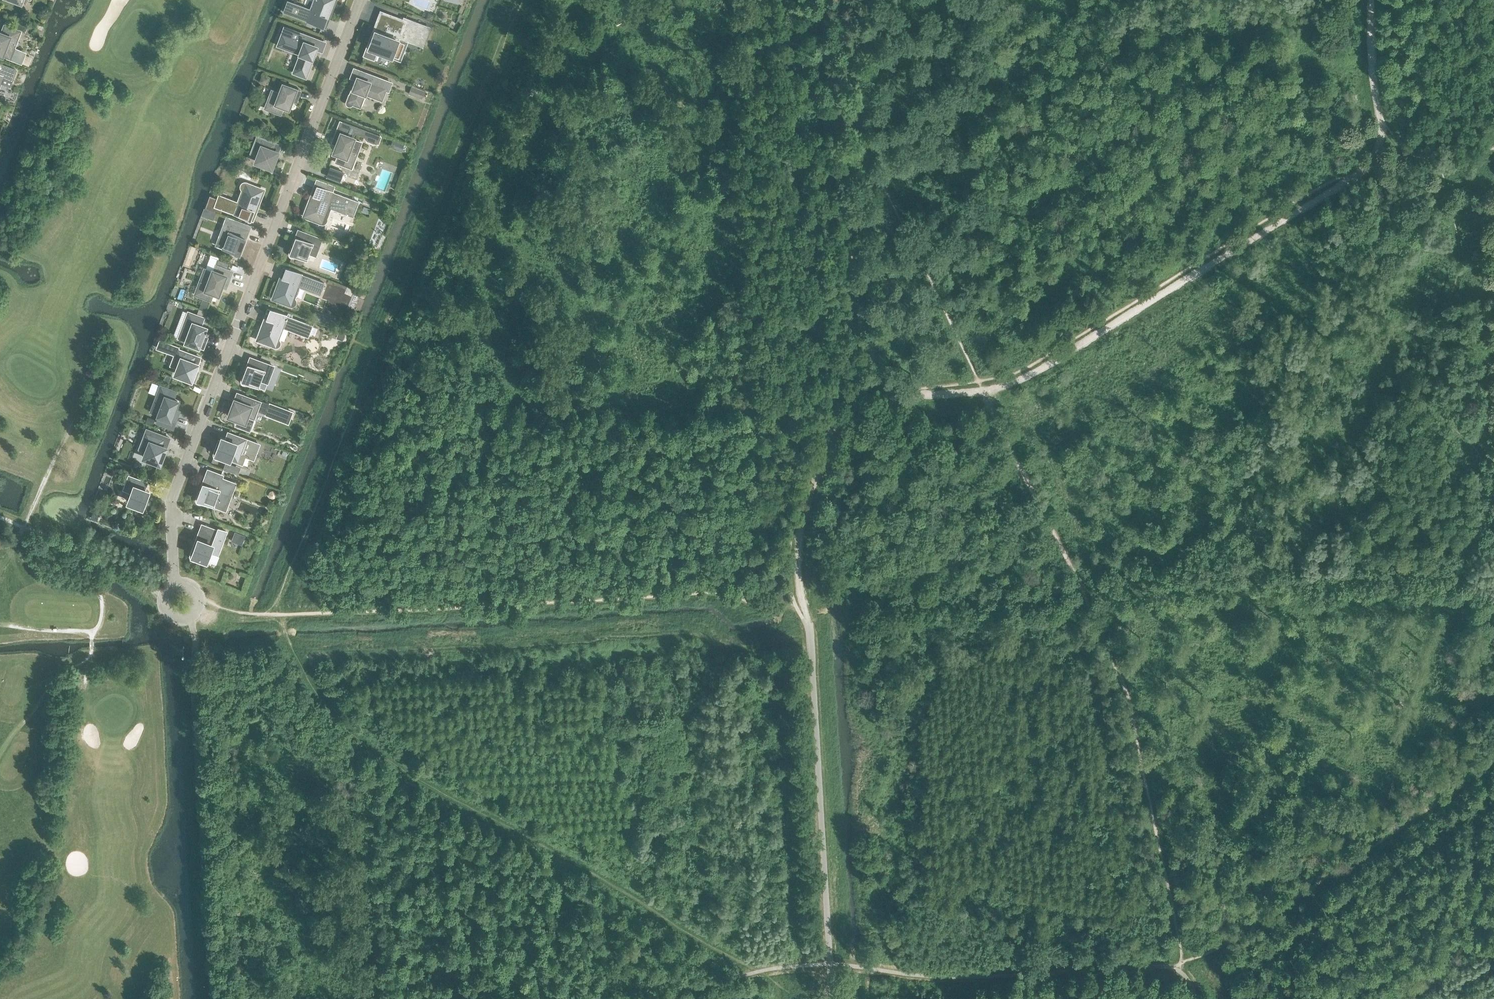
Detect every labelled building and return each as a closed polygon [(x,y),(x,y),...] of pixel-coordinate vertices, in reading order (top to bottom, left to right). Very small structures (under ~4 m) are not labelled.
[(322,26),(328,12),(329,13),(334,0),(315,0),(311,9),(288,0),(283,12),(322,26)] [(369,51),(374,54),(375,49),(392,56),(398,40),(396,40),(398,36),(404,38),(406,33),(424,40),(428,28),(404,18),(404,20),(388,14),(385,22),(380,20),(377,26),(375,31),(374,31),(371,39),(370,38),(367,46),(366,48),(367,50),(369,51)] [(10,58),(21,62),(25,52),(14,48),(20,31),(4,25),(1,33),(0,32),(0,54),(10,58)] [(310,64),(314,53),(313,52),(316,46),(315,46),(317,39),(284,27),(278,45),(300,53),(295,66),(302,69),(302,71),(303,72),(304,74),(306,74),(308,73),(309,71),(311,65),(310,64)] [(3,76),(12,80),(16,69),(0,63),(0,83),(3,76)] [(350,94),(349,94),(346,101),(346,103),(347,104),(348,105),(350,106),(352,105),(353,103),(360,106),(364,93),(381,99),(385,89),(388,90),(391,82),(361,71),(359,78),(358,77),(355,83),(354,83),(350,94)] [(261,76),(259,82),(265,84),(268,78),(261,76)] [(284,106),(288,107),(293,96),(298,97),(300,90),(283,84),(280,93),(272,90),(265,108),(281,113),(284,106)] [(411,86),(409,91),(415,93),(414,96),(422,99),(425,91),(411,86)] [(353,138),(347,136),(350,130),(338,125),(333,138),(338,140),(334,152),(338,153),(335,161),(343,164),(351,167),(354,159),(361,142),(353,139),(353,138)] [(247,130),(245,137),(250,139),(253,132),(247,130)] [(256,161),(271,167),(277,151),(273,150),(276,143),(257,136),(254,144),(261,146),(256,161)] [(393,140),(391,145),(397,148),(396,150),(401,151),(404,144),(393,140)] [(327,176),(339,181),(342,172),(330,167),(327,176)] [(243,190),(239,202),(218,194),(217,198),(210,195),(205,207),(220,213),(222,209),(250,219),(255,205),(257,206),(263,190),(253,186),(254,185),(246,182),(244,182),(242,182),(241,184),(240,185),(240,187),(241,189),(243,190)] [(353,216),(358,201),(317,186),(312,200),(310,199),(304,215),(313,219),(313,220),(321,223),(323,224),(325,223),(326,221),(327,219),(327,217),(326,216),(324,214),(328,203),(345,209),(344,213),(353,216)] [(241,248),(247,231),(232,225),(234,220),(227,217),(219,238),(226,240),(223,247),(234,251),(233,253),(234,255),(236,256),(237,256),(239,255),(240,254),(242,248),(241,248)] [(308,252),(315,255),(321,239),(297,230),(295,236),(296,237),(292,247),(291,247),(289,252),(289,254),(289,256),(291,257),(293,257),(294,256),(296,255),(306,259),(308,252)] [(222,282),(227,284),(232,271),(227,269),(229,263),(218,259),(214,271),(213,270),(212,271),(205,268),(195,294),(210,300),(213,292),(218,294),(222,282)] [(282,303),(290,306),(292,306),(294,305),(295,304),(296,302),(296,300),(295,298),(293,297),(297,285),(320,294),(324,283),(286,268),(281,282),(279,281),(273,298),(283,301),(282,303)] [(203,298),(199,308),(205,310),(209,300),(203,298)] [(267,342),(266,344),(274,347),(276,347),(278,346),(280,345),(280,343),(280,341),(279,339),(277,338),(282,326),(308,336),(312,325),(271,310),(266,323),(264,323),(258,339),(267,342)] [(186,341),(203,348),(206,341),(201,339),(205,327),(201,325),(204,318),(188,312),(178,337),(186,340),(186,341)] [(339,331),(336,338),(342,340),(345,334),(339,331)] [(175,374),(191,380),(199,357),(178,349),(179,346),(161,340),(158,347),(175,354),(171,364),(178,367),(175,374)] [(247,382),(258,386),(260,379),(267,382),(273,366),(255,359),(252,366),(248,364),(244,375),(243,374),(241,379),(241,381),(242,383),(243,384),(245,384),(246,383),(247,382)] [(158,415),(156,422),(173,428),(178,415),(173,413),(177,401),(173,399),(176,391),(160,385),(154,403),(158,405),(155,413),(158,414),(158,415)] [(266,413),(269,405),(241,395),(239,401),(235,400),(229,415),(238,419),(236,425),(249,430),(254,417),(247,415),(250,407),(266,413)] [(144,457),(160,463),(165,447),(161,446),(165,436),(147,429),(140,448),(146,451),(144,457)] [(221,437),(218,445),(216,445),(213,452),(213,454),(214,456),(215,458),(217,459),(219,458),(221,457),(222,456),(242,463),(245,455),(253,458),(259,444),(227,432),(225,439),(221,437)] [(209,471),(204,484),(203,483),(199,494),(198,493),(196,498),(196,500),(197,502),(198,503),(200,503),(202,502),(203,501),(222,508),(225,502),(227,503),(235,483),(219,477),(220,475),(222,476),(222,475),(208,470),(208,471),(209,471)] [(144,507),(147,499),(146,499),(149,491),(145,489),(147,483),(129,476),(124,490),(131,492),(127,501),(135,504),(135,506),(136,508),(137,509),(139,510),(141,510),(143,509),(144,507)] [(269,492),(268,495),(269,498),(272,499),(275,498),(277,495),(275,492),(272,490),(269,492)] [(193,546),(190,554),(190,556),(191,558),(192,559),(194,560),(196,560),(198,559),(199,557),(207,560),(210,552),(217,554),(226,531),(218,528),(217,531),(206,526),(203,533),(199,532),(196,538),(197,539),(194,547),(193,546)] [(235,531),(231,541),(241,545),(245,535),(235,531)]
